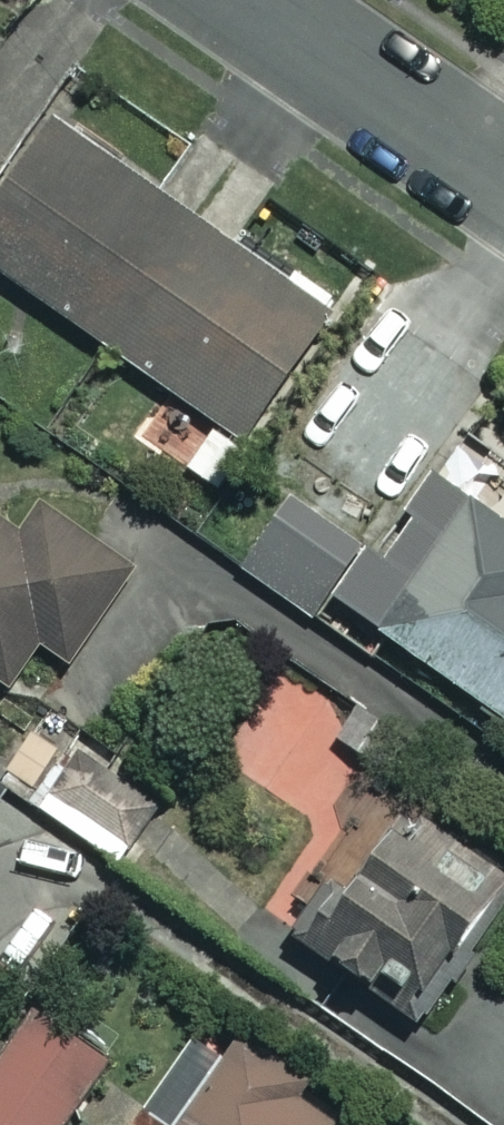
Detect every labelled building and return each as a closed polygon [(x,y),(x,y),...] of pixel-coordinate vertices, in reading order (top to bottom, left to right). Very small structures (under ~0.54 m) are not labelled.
[(219,419),(187,466),(208,481),(328,307),(50,115),(0,188),(0,267),(219,419)] [(386,507),(295,438),(216,543),(307,611),(386,507)] [(440,474),(349,602),(503,714),(503,520),(440,474)] [(9,684),(38,640),(71,662),(135,566),(42,503),(23,531),(0,516),(0,679),(9,684)] [(284,670),(228,621),(156,704),(213,753),(284,670)] [(143,793),(76,745),(35,801),(102,850),(143,793)] [(502,870),(402,801),(309,934),(408,1004),(502,870)] [(33,1007),(0,1056),(0,1124),(61,1124),(107,1057),(33,1007)] [(211,1016),(135,1124),(337,1124),(347,1111),(211,1016)]
